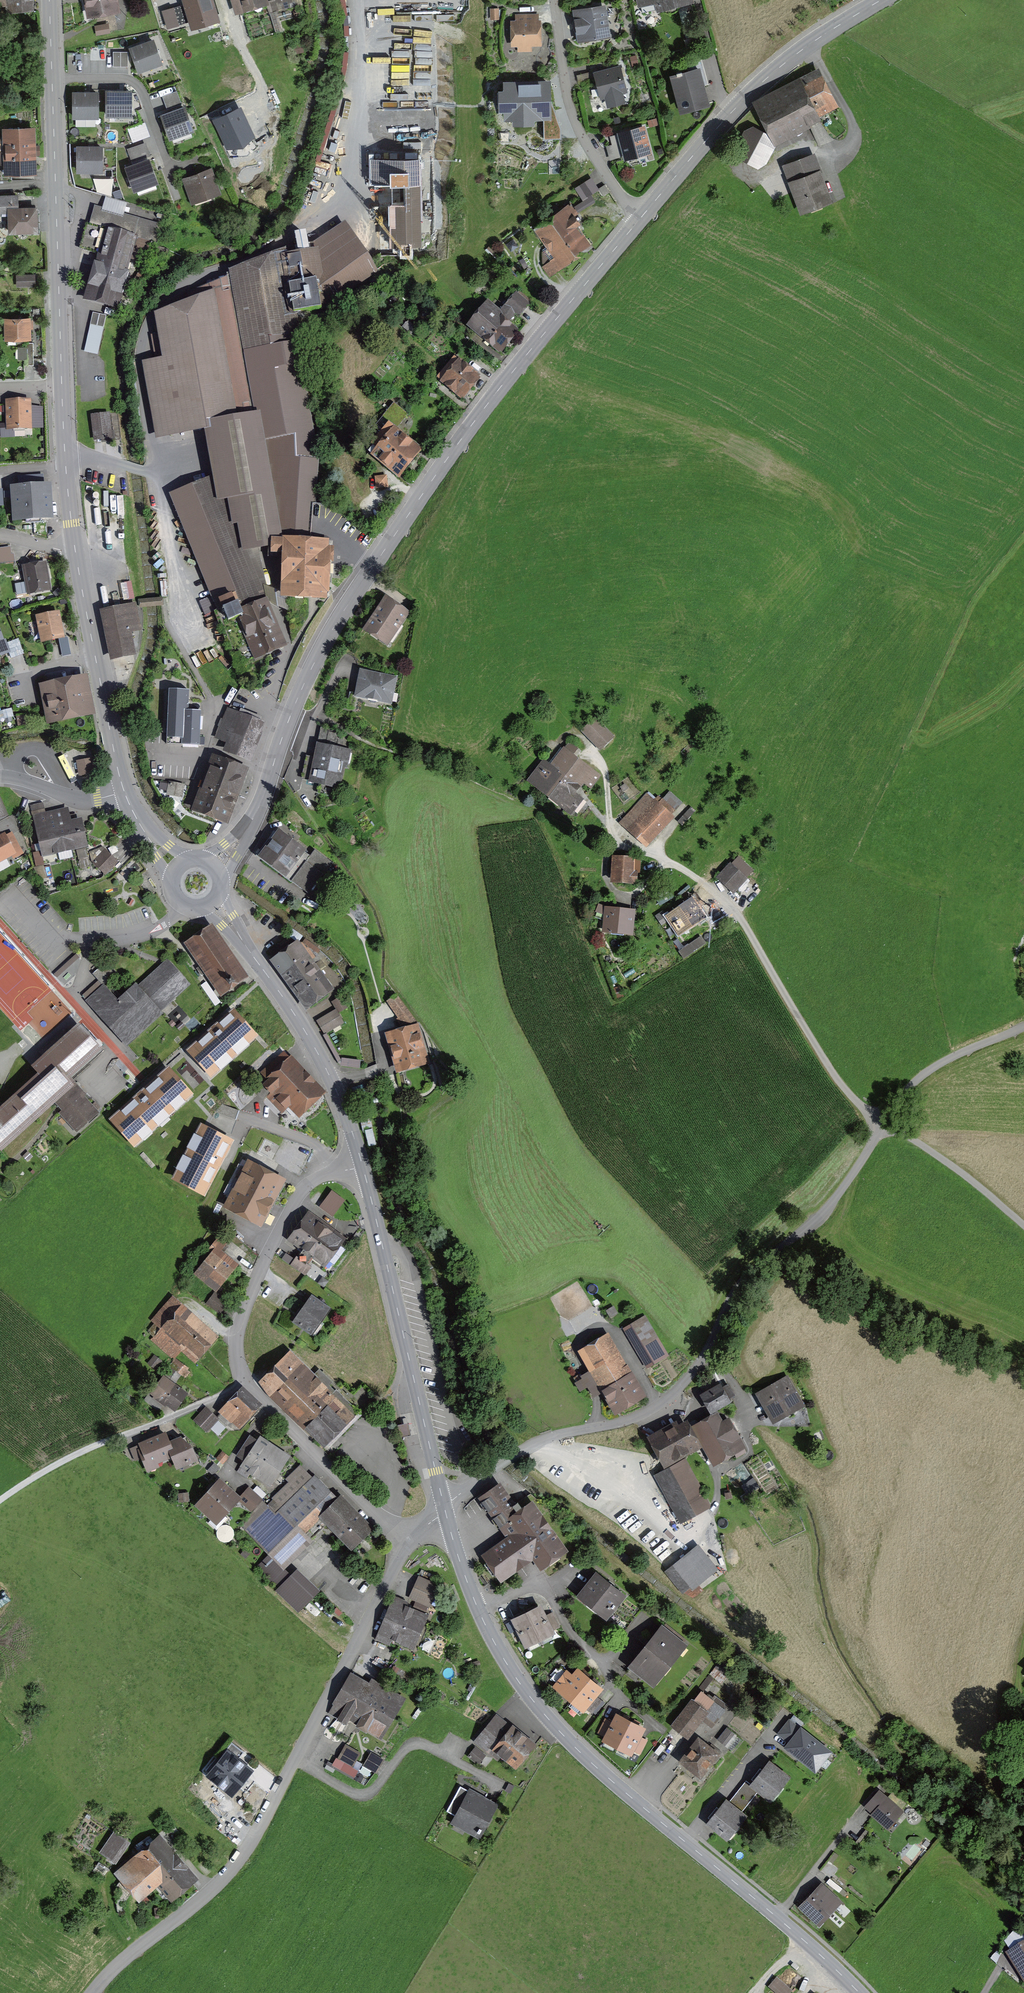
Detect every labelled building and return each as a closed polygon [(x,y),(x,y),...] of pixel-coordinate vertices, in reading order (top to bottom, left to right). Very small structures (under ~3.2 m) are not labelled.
[(31,8),(30,0),(6,0),(7,10),(31,8)] [(92,13),(114,9),(112,0),(90,0),(92,13)] [(187,4),(172,8),(176,23),(191,19),(193,24),(215,18),(210,0),(185,0),(187,4)] [(241,8),(263,2),(263,0),(239,0),(241,8)] [(280,10),(280,9),(295,5),(293,0),(289,0),(278,4),(277,1),(270,2),(273,12),(280,10)] [(642,13),(691,0),(690,0),(639,0),(642,13)] [(584,30),(585,39),(608,35),(603,8),(581,11),(582,20),(577,21),(578,31),(584,30)] [(499,11),(489,11),(489,24),(500,24),(499,11)] [(531,51),(531,43),(539,43),(538,15),(517,15),(517,23),(514,24),(515,44),(518,43),(519,51),(531,51)] [(96,27),(97,34),(108,32),(107,25),(96,27)] [(131,49),(139,71),(161,63),(153,41),(131,49)] [(113,52),(113,67),(128,67),(128,52),(113,52)] [(623,101),(620,91),(625,90),(619,68),(596,74),(602,96),(607,95),(609,105),(623,101)] [(671,77),(679,116),(710,110),(702,70),(671,77)] [(577,75),(579,82),(593,79),(591,72),(577,75)] [(812,130),(821,125),(816,114),(832,106),(815,72),(788,86),(790,90),(759,106),(776,140),(808,123),(812,130)] [(548,84),(507,85),(507,93),(501,93),(502,107),(507,107),(507,116),(548,115),(548,84)] [(130,115),(130,92),(107,92),(107,115),(130,115)] [(97,117),(97,94),(74,94),(74,117),(97,117)] [(165,102),(167,109),(181,104),(179,97),(165,102)] [(162,116),(170,138),(192,130),(184,108),(162,116)] [(242,111),(220,121),(231,145),(244,145),(253,136),(242,111)] [(131,143),(146,137),(140,123),(126,128),(131,143)] [(634,153),(638,155),(649,152),(643,128),(620,134),(626,155),(634,153)] [(6,173),(34,172),(33,129),(5,130),(5,139),(0,139),(0,147),(0,152),(6,152),(6,173)] [(150,156),(145,142),(127,149),(132,162),(150,156)] [(101,171),(101,148),(78,148),(78,171),(101,171)] [(786,166),(802,209),(828,199),(812,156),(786,166)] [(156,182),(149,160),(127,168),(135,190),(156,182)] [(185,179),(192,199),(210,192),(211,196),(219,193),(212,173),(205,175),(204,172),(185,179)] [(95,192),(112,196),(116,180),(98,176),(95,192)] [(595,202),(590,194),(598,190),(597,189),(591,179),(576,189),(580,195),(584,196),(585,198),(583,200),(584,201),(575,207),(578,212),(595,202)] [(420,243),(419,183),(379,184),(380,244),(392,243),(393,253),(410,252),(410,243),(420,243)] [(610,192),(605,185),(597,189),(598,190),(602,197),(610,192)] [(124,191),(114,190),(113,198),(123,200),(124,191)] [(9,207),(9,210),(18,209),(17,196),(1,196),(1,207),(9,207)] [(547,236),(542,239),(548,248),(553,245),(565,261),(588,245),(575,227),(578,224),(573,217),(578,214),(571,203),(540,225),(547,236)] [(36,208),(18,209),(9,210),(10,232),(37,231),(36,208)] [(95,283),(90,298),(118,306),(121,293),(123,293),(128,274),(126,273),(129,264),(127,263),(134,237),(157,243),(161,228),(131,220),(132,217),(115,212),(114,215),(94,209),(82,249),(101,255),(98,266),(99,266),(96,277),(95,276),(93,282),(95,283)] [(373,271),(363,266),(363,264),(342,232),(307,255),(291,258),(286,266),(283,253),(232,273),(233,280),(192,295),(194,303),(159,317),(165,346),(156,347),(159,363),(147,366),(154,405),(152,405),(158,435),(258,417),(262,440),(263,440),(264,446),(266,446),(262,509),(276,510),(274,552),(287,552),(287,543),(311,544),(311,540),(319,540),(321,511),(313,510),(316,460),(293,332),(298,331),(294,313),(321,308),(321,306),(373,271)] [(563,265),(562,264),(565,261),(553,245),(548,248),(543,252),(543,263),(545,265),(543,266),(550,275),(563,265)] [(154,246),(151,257),(165,261),(168,250),(154,246)] [(17,276),(17,286),(35,285),(34,275),(17,276)] [(528,304),(516,295),(507,306),(515,313),(518,316),(528,304)] [(516,329),(507,322),(515,313),(507,306),(501,313),(489,303),(469,327),(498,351),(516,329)] [(93,313),(90,325),(104,328),(106,316),(93,313)] [(29,337),(29,319),(6,319),(7,338),(29,337)] [(451,390),(460,397),(475,379),(452,360),(440,375),(454,386),(451,390)] [(43,427),(42,408),(29,409),(29,401),(8,402),(8,406),(3,406),(3,412),(8,412),(8,428),(43,427)] [(395,404),(382,419),(391,426),(395,429),(407,414),(395,404)] [(92,415),(95,440),(111,438),(108,413),(92,415)] [(12,428),(8,428),(8,425),(0,425),(0,431),(0,439),(12,438),(12,431),(12,428)] [(397,475),(418,449),(395,429),(391,426),(369,452),(397,475)] [(376,477),(377,487),(387,486),(386,476),(376,477)] [(219,611),(216,612),(236,664),(280,645),(263,603),(268,601),(261,574),(223,478),(173,498),(219,611)] [(13,489),(15,518),(51,516),(49,487),(13,489)] [(324,550),(324,541),(319,540),(311,540),(311,544),(287,543),(287,552),(285,593),(323,594),(324,557),(331,557),(331,551),(324,550)] [(15,562),(14,554),(0,556),(0,563),(15,562)] [(29,582),(31,592),(49,589),(45,563),(24,567),(27,582),(29,582)] [(200,601),(205,614),(217,610),(211,596),(200,601)] [(386,601),(368,628),(387,640),(405,613),(386,601)] [(103,613),(112,657),(133,652),(128,630),(139,628),(135,607),(103,613)] [(38,617),(43,641),(62,637),(58,613),(38,617)] [(347,707),(354,709),(357,695),(390,702),(395,678),(362,672),(357,694),(350,692),(347,707)] [(47,688),(53,718),(88,711),(82,681),(47,688)] [(167,744),(200,745),(201,711),(188,710),(189,690),(169,689),(167,744)] [(17,726),(9,708),(0,712),(0,718),(6,731),(17,726)] [(228,710),(217,738),(226,742),(238,714),(228,710)] [(256,732),(259,723),(238,714),(226,742),(231,744),(228,751),(247,758),(257,733),(256,732)] [(611,737),(595,720),(584,731),(600,747),(611,737)] [(318,793),(336,797),(345,751),(340,750),(343,734),(338,732),(338,731),(323,728),(316,758),(314,758),(314,762),(306,760),(302,778),(321,782),(319,793),(318,793)] [(76,758),(95,758),(94,748),(76,749),(76,758)] [(566,777),(576,785),(580,779),(588,769),(567,752),(555,768),(545,760),(531,779),(551,795),(566,777)] [(215,758),(206,782),(235,793),(244,769),(215,758)] [(78,762),(80,774),(93,772),(91,760),(78,762)] [(595,771),(594,773),(588,769),(580,779),(587,784),(586,785),(590,788),(600,775),(595,771)] [(582,798),(572,790),(576,785),(566,777),(551,795),(572,811),(582,798)] [(216,816),(226,819),(235,793),(206,782),(196,808),(193,807),(192,811),(215,820),(216,816)] [(170,783),(169,792),(181,795),(183,785),(170,783)] [(655,800),(654,801),(671,815),(681,804),(669,793),(663,800),(662,800),(659,804),(655,800)] [(644,844),(671,815),(654,801),(646,794),(620,823),(644,844)] [(30,805),(32,812),(45,809),(43,803),(30,805)] [(37,817),(44,852),(83,843),(79,823),(71,825),(69,814),(66,815),(65,811),(37,817)] [(321,873),(322,874),(331,862),(315,850),(310,856),(279,833),(271,843),(269,841),(262,851),(264,852),(260,858),(302,889),(304,886),(308,890),(321,873)] [(0,837),(0,860),(12,853),(14,856),(22,852),(12,834),(5,838),(3,836),(0,837)] [(105,851),(95,862),(105,872),(116,862),(105,851)] [(635,882),(636,873),(638,873),(639,860),(621,859),(621,854),(616,853),(615,859),(613,859),(612,880),(614,880),(614,881),(630,882),(630,881),(635,882)] [(744,879),(731,866),(720,877),(733,890),(744,879)] [(48,881),(50,888),(62,884),(60,876),(48,881)] [(347,907),(357,901),(351,891),(341,897),(347,907)] [(681,933),(688,929),(686,926),(701,916),(692,903),(670,917),(681,933)] [(607,909),(604,931),(631,933),(633,911),(607,909)] [(656,916),(662,924),(668,920),(663,912),(656,916)] [(191,943),(223,991),(243,977),(210,930),(191,943)] [(276,960),(308,1004),(328,990),(311,967),(320,960),(316,955),(320,950),(305,940),(302,944),(297,948),(295,946),(276,960)] [(57,978),(80,957),(76,952),(53,973),(57,978)] [(117,1000),(103,985),(86,1001),(126,1045),(161,1013),(160,1012),(172,1001),(171,1000),(190,984),(168,959),(139,986),(136,983),(117,1000)] [(104,963),(92,974),(98,980),(103,985),(115,975),(104,963)] [(86,1001),(103,985),(98,980),(82,996),(86,1001)] [(206,981),(201,985),(215,1005),(220,1002),(206,981)] [(405,1023),(406,1025),(416,1022),(396,995),(389,1000),(400,1018),(398,1020),(402,1025),(405,1023)] [(334,1003),(339,1010),(346,1006),(345,1004),(343,1005),(340,999),(334,1003)] [(318,1021),(325,1033),(343,1022),(336,1010),(318,1021)] [(190,1051),(210,1073),(254,1035),(234,1012),(190,1051)] [(35,1066),(42,1074),(52,1064),(65,1079),(100,1048),(80,1025),(69,1035),(64,1029),(40,1051),(45,1057),(35,1066)] [(427,1060),(417,1028),(392,1035),(401,1067),(427,1060)] [(292,1101),(300,1110),(318,1093),(283,1055),(265,1072),(271,1079),(265,1084),(272,1091),(268,1096),(283,1112),(284,1111),(283,1110),(292,1101)] [(65,1079),(52,1064),(42,1074),(0,1111),(0,1146),(1,1147),(51,1102),(61,1093),(57,1088),(66,1080),(65,1079)] [(113,1120),(133,1143),(189,1093),(169,1070),(113,1120)] [(61,1093),(51,1102),(77,1130),(97,1112),(96,1111),(100,1108),(95,1102),(91,1106),(66,1080),(57,1088),(61,1093)] [(213,1126),(234,1132),(241,1108),(220,1102),(213,1126)] [(202,1192),(229,1141),(203,1127),(176,1179),(202,1192)] [(252,1221),(256,1223),(279,1180),(251,1166),(231,1206),(254,1218),(252,1221)] [(320,1205),(334,1217),(347,1200),(333,1189),(320,1205)] [(332,1266),(347,1246),(307,1217),(292,1238),(325,1262),(325,1261),(332,1266)] [(198,1274),(215,1287),(233,1266),(217,1254),(220,1250),(223,1252),(227,1247),(218,1239),(206,1253),(212,1258),(198,1274)] [(292,1264),(296,1258),(287,1253),(283,1259),(292,1264)] [(293,1265),(301,1271),(307,1264),(305,1263),(307,1260),(301,1255),(299,1258),(298,1257),(293,1265)] [(216,1293),(207,1304),(219,1313),(228,1302),(216,1293)] [(311,1296),(294,1320),(311,1332),(328,1308),(311,1296)] [(186,1353),(193,1359),(215,1334),(201,1322),(198,1325),(179,1307),(181,1304),(174,1297),(171,1300),(170,1300),(152,1321),(161,1329),(152,1339),(171,1355),(180,1346),(187,1352),(186,1353)] [(624,1328),(647,1367),(667,1356),(644,1317),(624,1328)] [(607,1389),(618,1408),(638,1395),(605,1338),(587,1349),(589,1358),(595,1368),(582,1376),(581,1374),(574,1378),(582,1390),(588,1386),(594,1396),(607,1389)] [(344,1422),(345,1424),(357,1412),(336,1390),(335,1392),(329,1386),(326,1389),(323,1386),(329,1380),(321,1371),(318,1371),(313,1376),(291,1353),(263,1382),(324,1442),(344,1422)] [(154,1355),(149,1363),(155,1368),(161,1361),(154,1355)] [(188,1371),(185,1369),(186,1368),(174,1359),(170,1365),(185,1376),(188,1371)] [(173,1369),(167,1376),(175,1382),(180,1374),(173,1369)] [(165,1405),(167,1403),(174,1408),(184,1393),(163,1378),(152,1394),(149,1393),(144,1400),(156,1409),(161,1402),(165,1405)] [(762,1394),(774,1416),(798,1403),(785,1381),(762,1394)] [(706,1397),(712,1408),(734,1395),(728,1384),(706,1397)] [(237,1426),(257,1405),(242,1391),(218,1416),(227,1425),(231,1421),(237,1426)] [(206,1408),(195,1420),(207,1431),(217,1419),(206,1408)] [(745,1452),(741,1446),(742,1445),(728,1420),(721,1424),(716,1416),(698,1426),(717,1459),(734,1450),(738,1456),(745,1452)] [(675,1427),(653,1439),(665,1461),(697,1444),(688,1427),(678,1432),(675,1427)] [(161,1460),(173,1456),(169,1444),(165,1434),(140,1444),(145,1454),(141,1455),(145,1464),(160,1458),(161,1460)] [(244,1462),(271,1479),(284,1459),(251,1437),(238,1456),(245,1460),(244,1462)] [(179,1439),(169,1444),(173,1456),(178,1467),(199,1458),(192,1451),(189,1445),(186,1446),(179,1439)] [(766,1456),(769,1454),(766,1449),(749,1463),(757,1473),(771,1462),(766,1456)] [(205,1474),(210,1478),(219,1468),(211,1460),(207,1465),(210,1468),(205,1474)] [(708,1505),(683,1460),(663,1471),(687,1516),(708,1505)] [(238,1471),(247,1477),(251,1471),(242,1465),(238,1471)] [(274,1498),(282,1506),(300,1490),(311,1479),(300,1468),(289,1479),(291,1481),(274,1498)] [(339,1499),(314,1475),(311,1479),(300,1490),(279,1510),(302,1533),(303,1532),(304,1534),(320,1517),(350,1547),(368,1529),(345,1506),(347,1504),(341,1497),(339,1499)] [(217,1529),(227,1518),(222,1514),(237,1497),(219,1481),(198,1504),(213,1518),(209,1522),(217,1529)] [(743,1486),(747,1493),(756,1487),(751,1481),(743,1486)] [(534,1556),(540,1565),(563,1549),(532,1504),(519,1513),(517,1510),(521,1507),(518,1502),(513,1505),(499,1486),(482,1498),(510,1538),(487,1555),(503,1577),(534,1556)] [(250,1489),(239,1500),(251,1511),(262,1499),(250,1489)] [(279,1563),(307,1537),(304,1534),(303,1532),(302,1533),(279,1510),(275,1514),(261,1501),(241,1526),(270,1554),(279,1563)] [(710,1570),(693,1549),(666,1571),(683,1593),(710,1570)] [(270,1554),(256,1567),(299,1608),(312,1595),(279,1563),(270,1554)] [(580,1595),(607,1616),(623,1596),(596,1574),(580,1595)] [(429,1605),(437,1586),(420,1578),(411,1597),(429,1605)] [(407,1602),(393,1596),(376,1638),(390,1644),(394,1635),(413,1643),(424,1615),(423,1615),(427,1606),(417,1601),(411,1615),(403,1612),(407,1602)] [(528,1613),(527,1613),(527,1614),(539,1638),(551,1632),(551,1631),(557,1628),(551,1614),(544,1617),(539,1608),(528,1613)] [(515,1620),(526,1644),(539,1638),(527,1614),(527,1613),(526,1614),(515,1620)] [(653,1684),(684,1645),(662,1627),(626,1672),(638,1681),(643,1675),(653,1684)] [(723,1657),(710,1674),(721,1684),(734,1666),(723,1657)] [(559,1690),(562,1691),(572,1700),(589,1679),(590,1679),(579,1670),(573,1677),(561,1666),(551,1678),(556,1683),(555,1685),(556,1688),(559,1690)] [(367,1685),(367,1687),(349,1676),(342,1688),(369,1704),(390,1716),(401,1699),(371,1681),(368,1686),(367,1685)] [(600,1688),(590,1680),(590,1679),(589,1679),(572,1700),(583,1708),(584,1706),(590,1711),(600,1699),(594,1695),(600,1688)] [(359,1723),(379,1735),(390,1716),(369,1704),(342,1688),(335,1700),(336,1701),(329,1712),(346,1722),(353,1711),(362,1716),(360,1719),(361,1720),(359,1723)] [(701,1692),(693,1702),(706,1711),(701,1716),(712,1725),(727,1706),(714,1696),(711,1700),(701,1692)] [(757,1694),(749,1703),(758,1711),(766,1701),(757,1694)] [(687,1735),(701,1716),(706,1711),(693,1702),(675,1725),(687,1735)] [(607,1737),(606,1739),(618,1746),(630,1722),(630,1721),(618,1715),(614,1723),(607,1720),(600,1733),(607,1737)] [(499,1748),(516,1762),(530,1746),(496,1718),(478,1740),(494,1753),(499,1748)] [(829,1752),(789,1720),(779,1733),(791,1743),(788,1747),(815,1769),(829,1752)] [(642,1728),(631,1722),(630,1721),(630,1722),(618,1746),(630,1752),(631,1749),(638,1753),(645,1739),(638,1736),(642,1728)] [(727,1729),(719,1740),(725,1745),(734,1734),(727,1729)] [(700,1775),(709,1764),(711,1766),(719,1756),(699,1740),(682,1761),(700,1775)] [(223,1779),(233,1787),(245,1773),(234,1764),(243,1752),(232,1743),(208,1770),(213,1774),(212,1775),(220,1782),(223,1779)] [(354,1777),(358,1770),(352,1766),(359,1754),(346,1747),(339,1759),(345,1763),(341,1770),(354,1777)] [(476,1748),(469,1756),(478,1763),(485,1755),(476,1748)] [(371,1753),(364,1765),(376,1772),(383,1760),(371,1753)] [(782,1787),(789,1777),(769,1761),(751,1784),(759,1791),(758,1791),(769,1799),(780,1785),(782,1787)] [(747,1781),(730,1802),(742,1812),(758,1791),(759,1791),(751,1784),(747,1781)] [(480,1832),(485,1821),(486,1821),(495,1805),(460,1786),(447,1811),(457,1816),(454,1822),(455,1823),(456,1820),(468,1827),(467,1829),(477,1835),(479,1832),(480,1832)] [(874,1814),(887,1826),(901,1811),(882,1794),(878,1799),(875,1797),(867,1806),(875,1813),(874,1814)] [(738,1825),(746,1815),(742,1812),(730,1802),(726,1800),(707,1823),(725,1837),(736,1824),(738,1825)] [(114,1833),(101,1851),(112,1859),(125,1840),(114,1833)] [(190,1879),(157,1840),(118,1873),(139,1898),(160,1880),(165,1885),(161,1888),(169,1897),(190,1879)] [(823,1887),(805,1905),(820,1919),(837,1900),(823,1887)] [(1023,1973),(1023,1946),(1012,1953),(1023,1973)] [(776,1992),(790,1992),(791,1992),(777,1979),(770,1987),(776,1992)]
